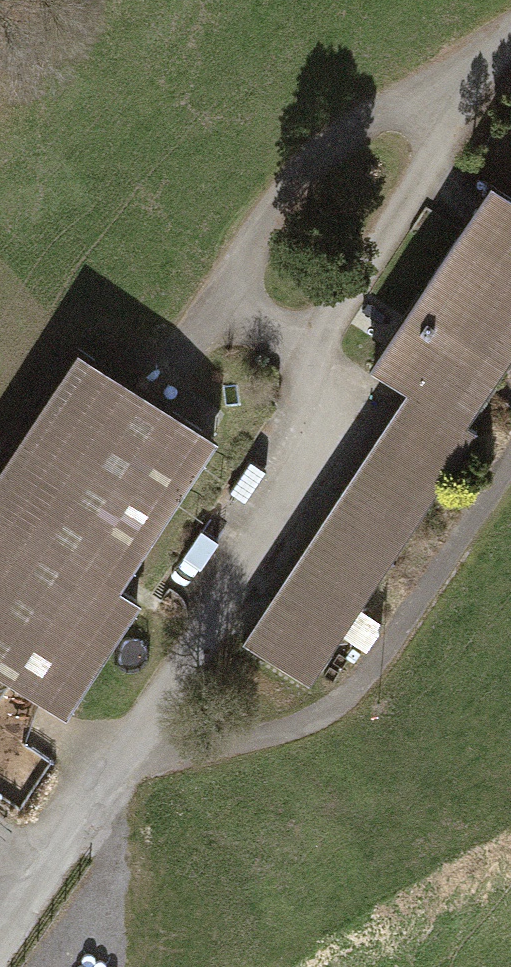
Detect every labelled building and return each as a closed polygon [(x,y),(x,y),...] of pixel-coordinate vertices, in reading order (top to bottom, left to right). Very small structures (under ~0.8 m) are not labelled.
[(432,269),(510,321),(510,192),(492,179),(432,269)] [(510,356),(510,321),(432,269),(370,365),(407,389),(464,427),(466,424),(510,356)] [(76,345),(0,462),(0,673),(65,715),(140,601),(118,587),(217,437),(76,345)] [(476,431),(466,424),(464,427),(407,389),(242,640),(310,684),(476,431)] [(39,791),(54,747),(0,730),(0,778),(39,791)]
